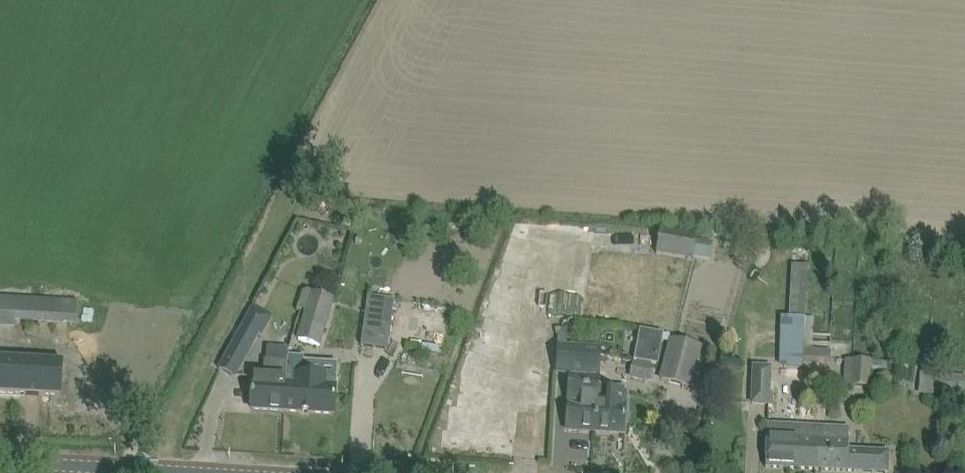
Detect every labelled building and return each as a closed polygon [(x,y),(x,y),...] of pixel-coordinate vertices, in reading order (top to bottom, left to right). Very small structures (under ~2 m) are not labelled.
[(657,254),(693,260),(698,232),(662,226),(657,254)] [(699,257),(711,259),(713,248),(700,246),(699,257)] [(792,264),(789,316),(806,317),(809,265),(792,264)] [(299,338),(320,344),(332,301),(306,294),(303,307),(308,309),(299,338)] [(57,300),(0,296),(0,326),(14,327),(15,319),(56,322),(57,300)] [(367,296),(362,346),(386,349),(388,325),(391,298),(367,296)] [(804,362),(806,317),(789,316),(782,315),(779,367),(803,368),(804,362)] [(831,364),(831,349),(812,348),(814,317),(806,317),(804,362),(831,364)] [(235,377),(260,334),(244,325),(219,368),(235,377)] [(634,361),(658,366),(664,334),(640,330),(634,361)] [(559,335),(558,348),(567,348),(568,336),(559,335)] [(671,341),(661,379),(688,386),(698,348),(671,341)] [(567,348),(558,348),(557,369),(571,370),(567,429),(595,431),(596,385),(598,358),(586,358),(587,350),(567,348)] [(252,389),(251,409),(284,411),(286,379),(286,371),(289,356),(290,351),(289,350),(287,362),(264,360),(263,377),(253,376),(252,389)] [(286,379),(284,411),(287,411),(291,411),(309,412),(334,414),(336,388),(336,378),(304,376),(305,361),(305,357),(289,356),(286,371),(286,379)] [(19,394),(62,396),(64,362),(0,359),(0,393),(19,394)] [(850,386),(868,387),(870,361),(852,360),(850,386)] [(650,382),(653,365),(643,363),(640,380),(650,382)] [(770,401),(772,368),(754,367),(752,400),(770,401)] [(921,372),(919,394),(964,398),(964,392),(964,375),(921,372)] [(596,385),(595,431),(624,433),(625,413),(627,395),(625,395),(625,387),(596,385)] [(768,425),(767,448),(766,468),(799,469),(800,426),(768,425)] [(800,426),(799,469),(879,472),(888,472),(889,452),(849,450),(850,428),(800,426)]
